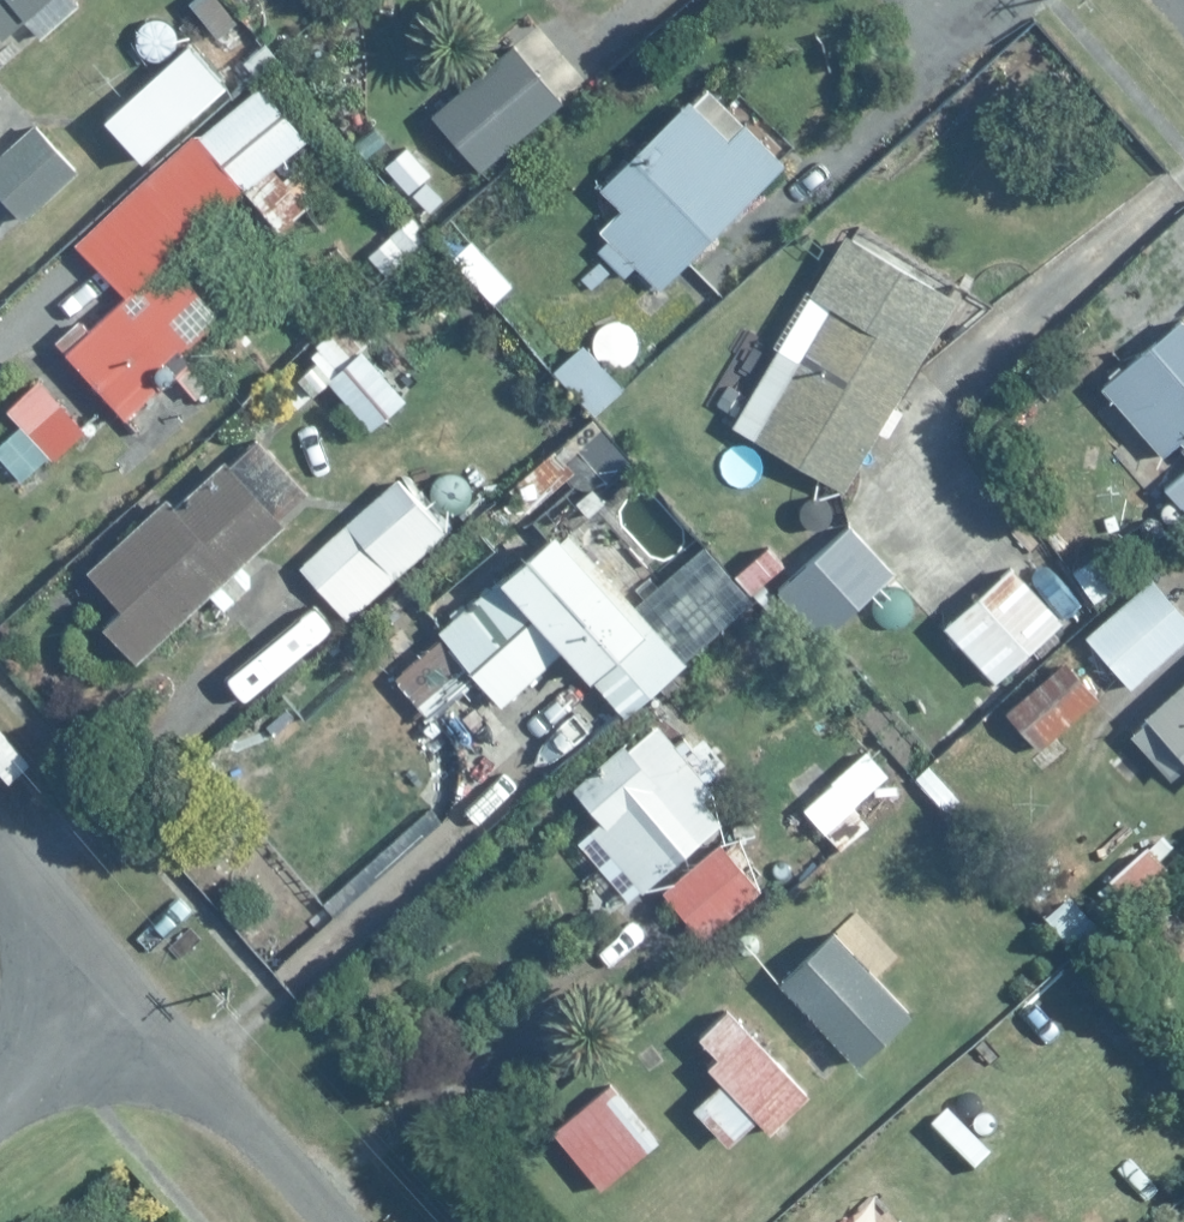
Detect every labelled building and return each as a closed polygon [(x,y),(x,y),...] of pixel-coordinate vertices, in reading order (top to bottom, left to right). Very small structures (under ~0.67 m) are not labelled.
[(11,55),(36,34),(40,38),(83,1),(82,0),(0,0),(0,42),(11,55)] [(535,22),(432,116),(481,170),(585,76),(535,22)] [(166,253),(235,190),(242,185),(282,229),(316,198),(282,160),(308,137),(256,79),(195,133),(191,129),(71,236),(121,292),(101,310),(98,306),(55,345),(121,418),(228,321),(166,253)] [(620,277),(632,265),(655,288),(781,161),(698,80),(595,184),(617,206),(595,229),(604,238),(592,250),(620,277)] [(0,151),(0,193),(23,220),(75,175),(32,124),(0,151)] [(835,221),(728,422),(839,481),(946,281),(835,221)] [(492,303),(514,283),(470,235),(448,255),(492,303)] [(1179,312),(1100,382),(1162,452),(1179,438),(1183,444),(1183,318),(1179,312)] [(407,394),(356,343),(320,380),(370,430),(407,394)] [(17,478),(44,454),(48,459),(83,429),(37,375),(3,404),(18,422),(0,438),(0,458),(17,478)] [(240,425),(89,569),(120,601),(99,620),(138,661),(309,498),(240,425)] [(1164,482),(1183,505),(1183,464),(1164,482)] [(411,468),(297,566),(346,622),(459,525),(411,468)] [(773,585),(820,638),(897,569),(850,516),(773,585)] [(436,625),(503,703),(563,652),(619,717),(683,661),(559,519),(436,625)] [(1098,542),(1069,565),(1094,598),(1124,575),(1098,542)] [(1008,563),(942,625),(996,681),(1061,619),(1008,563)] [(1083,632),(1129,686),(1183,638),(1183,606),(1154,571),(1083,632)] [(1077,667),(1041,701),(1025,684),(1002,704),(1024,729),(1039,745),(1098,690),(1077,667)] [(1156,764),(1174,747),(1183,758),(1183,683),(1128,732),(1156,764)] [(569,789),(597,820),(587,828),(645,892),(654,883),(704,938),(760,887),(714,836),(726,825),(703,800),(716,789),(650,716),(569,789)] [(1161,869),(1133,837),(1095,870),(1123,902),(1161,869)] [(854,972),(823,938),(778,979),(852,1060),(908,1009),(865,962),(854,972)] [(704,1057),(721,1075),(691,1103),(727,1142),(757,1113),(770,1127),(827,1072),(783,1026),(768,1041),(725,997),(692,1028),(712,1049),(704,1057)] [(605,1074),(545,1127),(597,1186),(657,1132),(605,1074)]
